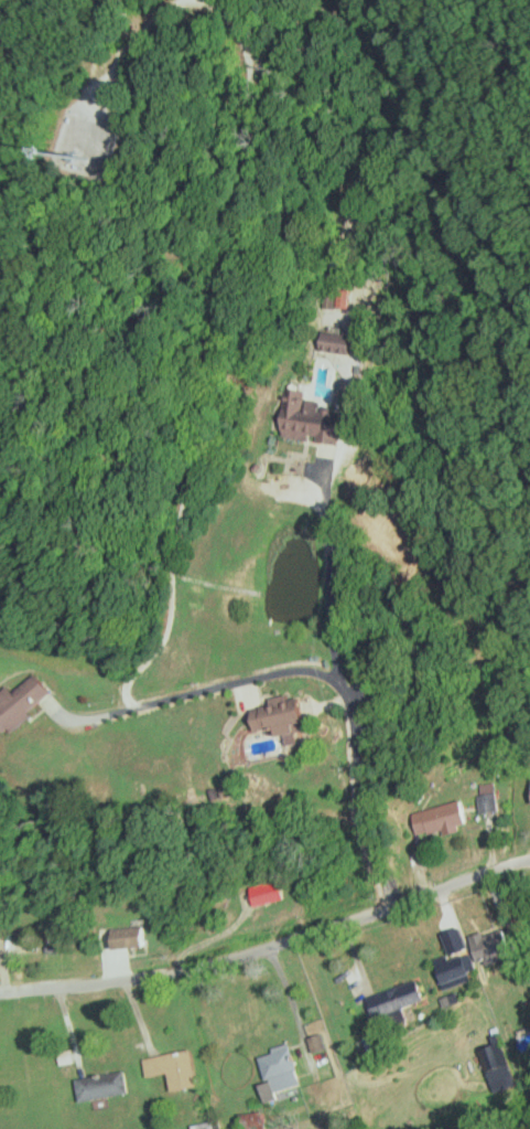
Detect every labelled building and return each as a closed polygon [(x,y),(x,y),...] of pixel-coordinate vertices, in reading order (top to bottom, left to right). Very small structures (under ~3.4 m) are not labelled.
[(362,335),(327,333),(326,351),(361,352),(362,335)] [(307,403),(308,390),(292,388),(286,436),(350,444),(354,409),(307,403)] [(0,700),(0,701),(5,706),(0,711),(0,718),(16,735),(59,694),(41,674),(20,694),(14,687),(0,700)] [(287,726),(289,739),(308,735),(306,724),(321,721),(318,703),(296,706),(295,698),(256,705),(261,731),(287,726)] [(422,837),(474,827),(469,801),(417,812),(422,837)] [(293,899),(287,879),(256,888),(262,908),(293,899)] [(151,925),(116,933),(121,953),(156,945),(151,925)] [(488,964),(522,952),(513,927),(479,940),(488,964)] [(441,964),(451,987),(482,973),(472,950),(441,964)] [(434,1002),(426,980),(375,998),(382,1020),(434,1002)] [(264,1054),(270,1073),(299,1065),(294,1046),(264,1054)] [(483,1052),(489,1075),(511,1070),(505,1046),(483,1052)] [(146,1059),(150,1079),(175,1074),(178,1091),(203,1087),(196,1050),(146,1059)] [(132,1095),(129,1072),(80,1080),(84,1102),(132,1095)] [(246,1120),(247,1128),(269,1128),(268,1119),(246,1120)]
